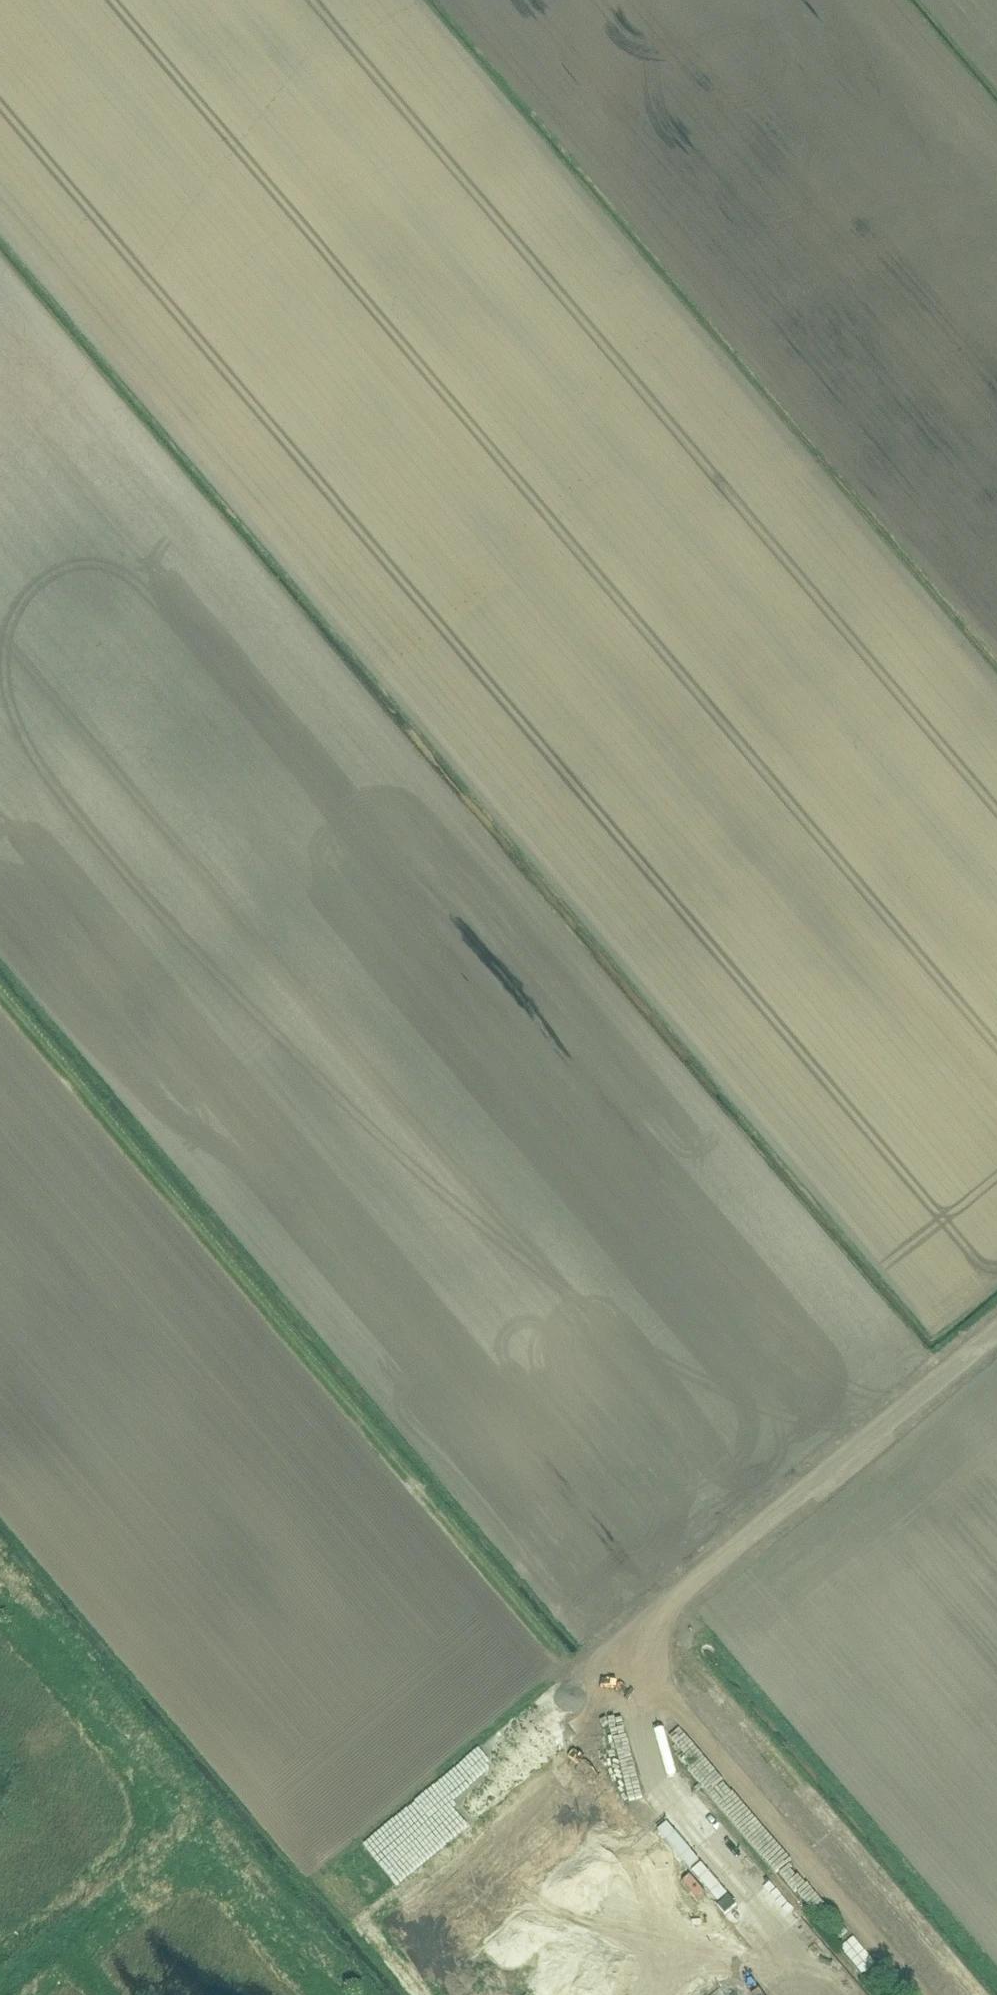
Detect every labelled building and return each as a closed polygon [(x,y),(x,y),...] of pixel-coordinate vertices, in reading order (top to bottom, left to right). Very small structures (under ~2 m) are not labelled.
[(725,1917),(736,1908),(729,1899),(718,1908),(725,1917)] [(804,1915),(773,1940),(784,1954),(815,1929),(804,1915)]
